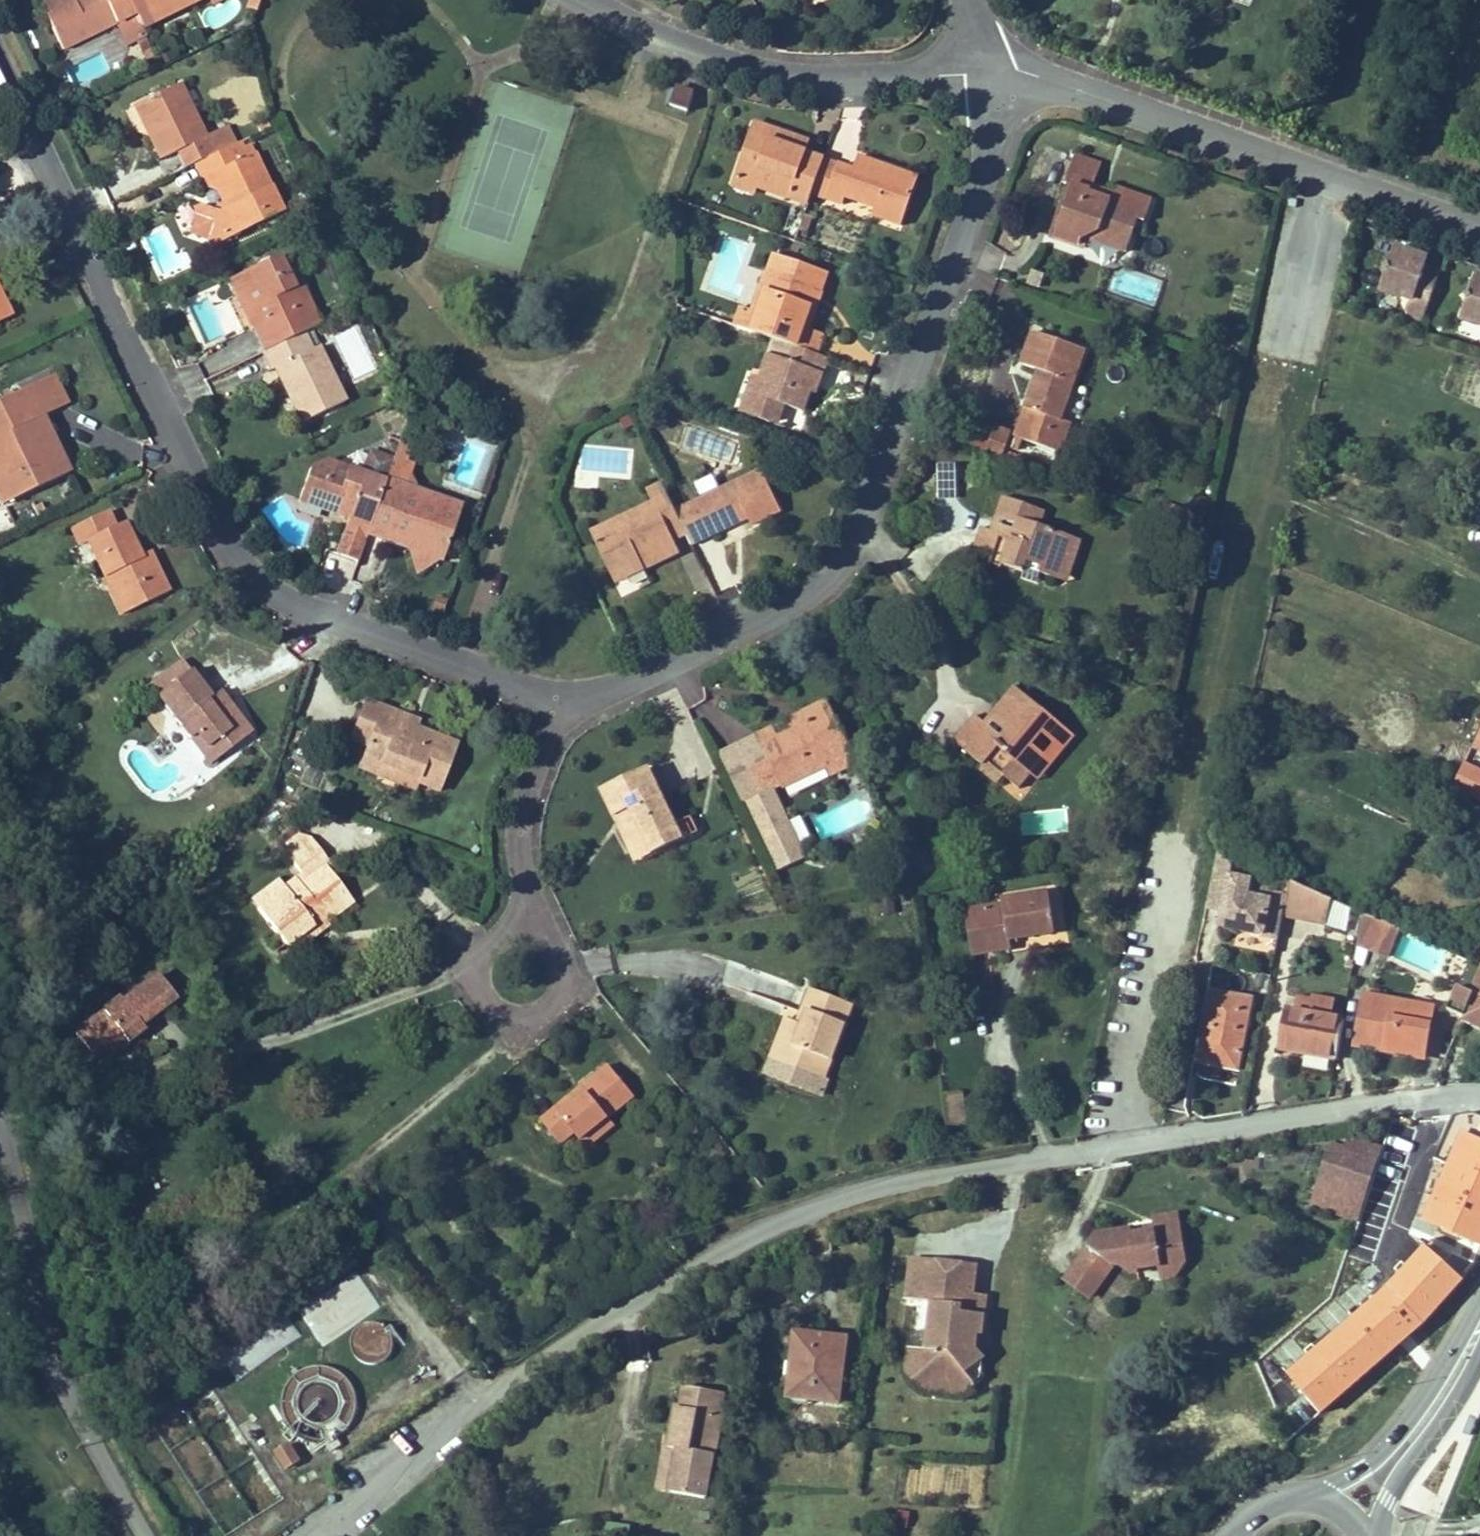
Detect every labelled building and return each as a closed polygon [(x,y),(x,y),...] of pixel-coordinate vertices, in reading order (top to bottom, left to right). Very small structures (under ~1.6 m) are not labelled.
[(128,0),(50,0),(41,4),(63,50),(119,22),(135,14),(128,0)] [(141,0),(129,0),(143,28),(152,23),(141,0)] [(152,23),(199,0),(141,0),(152,23)] [(259,0),(251,0),(248,9),(257,12),(261,0),(259,0)] [(135,14),(119,22),(130,45),(138,40),(146,37),(146,36),(135,14)] [(150,46),(146,37),(138,40),(142,49),(150,46)] [(206,135),(180,83),(135,105),(145,125),(148,123),(165,158),(178,151),(186,168),(195,163),(236,144),(227,125),(210,133),(215,142),(210,144),(206,135)] [(677,88),(671,106),(689,112),(695,93),(677,88)] [(165,158),(148,123),(145,125),(161,159),(165,158)] [(770,140),(774,129),(754,123),(735,178),(757,186),(809,204),(813,193),(825,159),(805,152),(770,140)] [(808,141),(774,129),(770,140),(805,152),(808,141)] [(215,142),(210,133),(206,135),(210,144),(215,142)] [(253,154),(246,139),(237,143),(244,158),(253,154)] [(281,211),(253,154),(244,158),(237,143),(236,144),(195,163),(206,187),(219,191),(228,210),(219,214),(200,206),(193,224),(199,236),(216,243),(228,237),(229,238),(231,239),(233,239),(234,239),(237,238),(238,236),(239,233),(239,232),(281,211)] [(1113,202),(1091,194),(1093,186),(1101,164),(1076,155),(1066,182),(1069,183),(1074,185),(1056,236),(1081,245),(1083,238),(1099,231),(1130,243),(1139,220),(1145,222),(1152,202),(1117,189),(1115,195),(1113,202)] [(892,168),(859,156),(854,169),(839,164),(827,198),(844,204),(847,197),(876,207),(873,214),(903,225),(917,183),(891,173),(892,168)] [(825,159),(813,193),(827,198),(839,164),(825,159)] [(919,177),(892,168),(891,173),(917,183),(919,177)] [(757,186),(735,178),(732,186),(755,194),(757,186)] [(1056,236),(1074,185),(1069,183),(1051,234),(1056,236)] [(1115,195),(1093,186),(1091,194),(1113,202),(1115,195)] [(199,236),(193,224),(190,233),(199,236)] [(1130,243),(1099,231),(1083,238),(1081,245),(1087,247),(1088,243),(1094,240),(1127,252),(1130,243)] [(1423,320),(1441,271),(1426,265),(1413,261),(1416,254),(1395,247),(1389,266),(1384,268),(1387,273),(1383,284),(1402,290),(1405,297),(1410,299),(1408,307),(1412,317),(1423,320)] [(759,312),(779,255),(776,254),(769,273),(767,273),(754,310),(759,312)] [(1429,259),(1416,254),(1413,261),(1426,265),(1429,259)] [(809,328),(828,272),(779,255),(759,312),(754,310),(742,306),(736,326),(775,339),(796,347),(816,354),(824,334),(809,328)] [(301,304),(286,272),(278,257),(229,280),(237,296),(241,294),(256,325),(281,313),(293,338),(303,333),(320,325),(308,301),(301,304)] [(308,301),(293,269),(286,272),(301,304),(308,301)] [(1476,276),(1470,294),(1465,296),(1468,301),(1464,312),(1479,318),(1479,277),(1476,276)] [(13,316),(0,290),(0,322),(13,316)] [(293,338),(281,313),(256,325),(241,294),(237,296),(237,297),(263,352),(293,338)] [(1060,419),(1084,350),(1035,332),(1023,364),(1040,371),(1017,437),(1059,452),(1070,423),(1060,419)] [(344,403),(317,347),(311,350),(303,333),(293,338),(263,352),(271,370),(276,368),(302,423),(344,403)] [(796,347),(775,339),(769,354),(791,362),(796,347)] [(748,415),(772,423),(779,403),(786,405),(804,412),(811,392),(817,394),(829,358),(816,354),(796,347),(791,362),(769,354),(763,373),(748,415)] [(748,415),(763,373),(757,371),(742,413),(748,415)] [(29,424),(43,417),(68,405),(53,375),(0,401),(0,501),(2,506),(70,473),(49,429),(35,436),(29,424)] [(779,425),(786,405),(779,403),(772,423),(779,425)] [(49,429),(43,417),(29,424),(35,436),(49,429)] [(1011,434),(995,428),(987,453),(1003,458),(1011,434)] [(415,466),(406,463),(413,443),(401,439),(394,459),(386,482),(367,535),(399,546),(402,539),(445,555),(463,505),(402,483),(411,476),(415,466)] [(364,473),(328,460),(311,467),(299,500),(323,508),(325,504),(334,507),(332,512),(349,518),(336,552),(358,560),(367,535),(386,482),(394,459),(376,452),(371,454),(364,473)] [(762,470),(688,505),(704,539),(718,533),(715,527),(746,512),(749,518),(752,525),(782,511),(762,470)] [(1104,479),(1089,474),(1085,484),(1100,490),(1104,479)] [(676,511),(663,483),(648,491),(653,503),(592,533),(612,574),(626,567),(630,575),(645,567),(642,560),(677,543),(675,538),(687,533),(676,511)] [(991,531),(983,528),(976,546),(995,553),(1005,556),(1002,565),(1024,573),(1028,563),(1037,566),(1036,571),(1041,573),(1058,579),(1071,573),(1078,554),(1063,549),(1068,536),(1040,526),(1032,523),(1037,509),(1004,497),(1000,505),(1009,522),(1021,527),(1016,540),(991,531)] [(47,512),(42,502),(36,505),(40,515),(47,512)] [(334,507),(325,504),(323,508),(332,512),(334,507)] [(704,539),(688,505),(676,511),(687,533),(693,545),(704,539)] [(1009,522),(1000,505),(991,531),(1016,540),(1021,527),(1009,522)] [(1040,526),(1045,512),(1037,509),(1032,523),(1040,526)] [(116,527),(108,511),(71,529),(79,545),(87,541),(116,527)] [(746,512),(715,527),(718,533),(749,518),(746,512)] [(169,592),(154,562),(146,566),(141,557),(125,522),(116,527),(87,541),(105,578),(115,573),(133,610),(169,592)] [(1082,541),(1068,536),(1063,549),(1078,554),(1082,541)] [(445,555),(402,539),(399,546),(409,550),(417,574),(439,560),(442,561),(445,555)] [(677,543),(642,560),(645,567),(681,550),(677,543)] [(154,562),(150,552),(141,557),(146,566),(154,562)] [(1005,556),(995,553),(991,564),(1001,568),(1002,565),(1005,556)] [(1036,571),(1037,566),(1028,563),(1024,573),(1023,577),(1038,582),(1041,573),(1036,571)] [(626,567),(612,574),(616,582),(630,575),(626,567)] [(133,610),(115,573),(105,578),(123,615),(133,610)] [(1068,583),(1071,573),(1058,579),(1068,583)] [(191,670),(182,659),(150,684),(158,695),(191,670)] [(212,697),(191,670),(158,695),(192,738),(207,758),(203,761),(210,770),(219,763),(217,760),(252,732),(225,699),(217,705),(211,697),(212,697)] [(1071,734),(1015,686),(997,708),(1009,717),(1007,720),(1007,722),(1007,725),(1009,727),(1001,736),(976,715),(954,741),(984,765),(987,762),(1004,776),(1004,777),(1019,789),(1031,774),(1045,757),(1032,746),(1042,734),(1059,748),(1071,734)] [(225,699),(219,691),(212,697),(211,697),(217,705),(225,699)] [(458,744),(417,728),(408,725),(410,718),(365,700),(354,728),(371,735),(366,746),(362,756),(398,770),(396,775),(418,783),(439,792),(458,744)] [(847,742),(828,702),(803,715),(807,723),(793,731),(764,745),(759,736),(738,746),(760,791),(780,781),(783,787),(828,765),(829,765),(824,753),(847,742)] [(807,723),(803,715),(788,722),(793,731),(807,723)] [(419,721),(410,718),(408,725),(417,728),(419,721)] [(371,735),(354,728),(349,740),(366,746),(371,735)] [(1075,737),(1071,734),(1059,748),(1042,734),(1032,746),(1045,757),(1031,774),(1039,781),(1075,737)] [(857,762),(847,742),(824,753),(829,765),(828,765),(832,774),(857,762)] [(398,770),(362,756),(358,766),(416,789),(418,783),(396,775),(398,770)] [(1004,776),(987,762),(984,765),(981,769),(998,783),(1004,777),(1004,776)] [(1464,764),(1453,787),(1479,800),(1479,771),(1464,764)] [(676,823),(648,767),(602,789),(631,848),(658,834),(665,848),(694,834),(687,818),(676,823)] [(298,836),(293,829),(277,842),(282,848),(298,836)] [(665,848),(658,834),(631,848),(637,862),(665,848)] [(330,863),(313,841),(299,836),(298,836),(282,848),(302,875),(306,880),(300,884),(297,879),(285,888),(258,909),(286,945),(313,924),(309,919),(318,913),(325,922),(353,901),(326,866),(330,863)] [(306,880),(302,875),(297,879),(300,884),(306,880)] [(285,888),(279,880),(252,901),(258,909),(285,888)] [(1351,907),(1291,880),(1284,915),(1327,923),(1347,931),(1351,907)] [(1049,893),(1003,900),(1004,905),(966,911),(972,954),(1011,948),(1010,939),(1055,932),(1049,893)] [(325,922),(318,913),(309,919),(313,924),(286,945),(292,953),(328,925),(325,922)] [(1401,930),(1364,913),(1359,944),(1389,957),(1401,930)] [(1479,982),(1479,981),(1479,965),(1465,958),(1459,972),(1479,982)] [(177,999),(159,975),(124,1001),(121,998),(76,1032),(94,1055),(121,1033),(128,1042),(145,1029),(142,1025),(177,999)] [(1479,982),(1475,994),(1465,1017),(1464,1018),(1479,1025),(1479,981),(1479,982)] [(1447,1010),(1465,1017),(1475,994),(1459,987),(1447,1010)] [(827,995),(812,989),(810,995),(824,1000),(827,995)] [(1239,1070),(1253,999),(1213,991),(1199,1062),(1239,1070)] [(831,1060),(852,1005),(827,995),(824,1000),(810,995),(801,1017),(807,1019),(804,1025),(799,1023),(794,1021),(785,1043),(791,1045),(784,1064),(814,1075),(821,1057),(831,1060)] [(1292,1042),(1291,1050),(1338,1059),(1345,1019),(1333,1017),(1336,999),(1314,995),(1313,999),(1298,996),(1296,1010),(1289,1009),(1283,1040),(1292,1042)] [(1409,1049),(1427,1052),(1434,1010),(1364,997),(1356,1043),(1408,1052),(1409,1049)] [(785,1043),(794,1021),(787,1019),(772,1059),(784,1064),(791,1045),(785,1043)] [(128,1042),(121,1033),(94,1055),(100,1064),(128,1042)] [(1283,1040),(1282,1049),(1291,1050),(1292,1042),(1283,1040)] [(823,1079),(831,1060),(821,1057),(814,1075),(823,1079)] [(635,1096),(610,1065),(583,1087),(588,1093),(561,1114),(556,1109),(542,1120),(561,1144),(575,1133),(581,1140),(610,1119),(609,1118),(635,1096)] [(588,1093),(583,1087),(556,1109),(561,1114),(588,1093)] [(943,1094),(948,1127),(968,1123),(964,1091),(943,1094)] [(1479,1244),(1479,1116),(1475,1114),(1459,1115),(1454,1118),(1449,1128),(1444,1126),(1439,1138),(1444,1141),(1436,1160),(1452,1166),(1428,1221),(1479,1244)] [(615,1125),(610,1119),(581,1140),(587,1147),(615,1125)] [(1312,1206),(1357,1221),(1381,1148),(1349,1137),(1348,1140),(1345,1150),(1337,1147),(1331,1145),(1312,1206)] [(1341,1137),(1337,1147),(1345,1150),(1348,1140),(1341,1137)] [(1171,1263),(1182,1250),(1177,1214),(1152,1218),(1153,1227),(1154,1232),(1132,1235),(1131,1231),(1096,1236),(1076,1263),(1101,1282),(1112,1266),(1119,1265),(1130,1273),(1137,1272),(1136,1268),(1158,1265),(1171,1263)] [(355,1263),(339,1243),(292,1280),(309,1300),(355,1263)] [(1173,1275),(1183,1255),(1182,1250),(1171,1263),(1158,1265),(1160,1277),(1173,1275)] [(911,1272),(936,1275),(938,1261),(912,1258),(911,1272)] [(938,1384),(970,1387),(981,1378),(983,1358),(976,1350),(978,1335),(982,1335),(987,1295),(974,1294),(977,1265),(938,1261),(936,1275),(911,1272),(907,1300),(933,1303),(927,1349),(922,1348),(920,1362),(938,1384)] [(1101,1282),(1076,1263),(1065,1280),(1089,1297),(1101,1282)] [(384,1367),(395,1326),(362,1317),(351,1358),(384,1367)] [(233,1376),(302,1340),(291,1320),(222,1356),(233,1376)] [(794,1397),(840,1402),(847,1340),(796,1334),(794,1353),(799,1353),(794,1397)] [(920,1362),(922,1348),(910,1347),(907,1370),(922,1389),(962,1394),(970,1387),(938,1384),(920,1362)] [(346,1406),(330,1378),(296,1397),(311,1425),(346,1406)] [(720,1416),(725,1394),(687,1386),(683,1409),(678,1408),(673,1432),(683,1434),(672,1492),(705,1498),(713,1455),(715,1456),(723,1416),(720,1416)] [(670,1447),(666,1446),(658,1489),(672,1492),(683,1434),(673,1432),(670,1447)] [(287,1469),(300,1461),(290,1444),(277,1452),(287,1469)] [(609,1524),(595,1522),(593,1535),(608,1535),(609,1524)] [(608,1535),(628,1535),(630,1526),(609,1524),(608,1535)]
